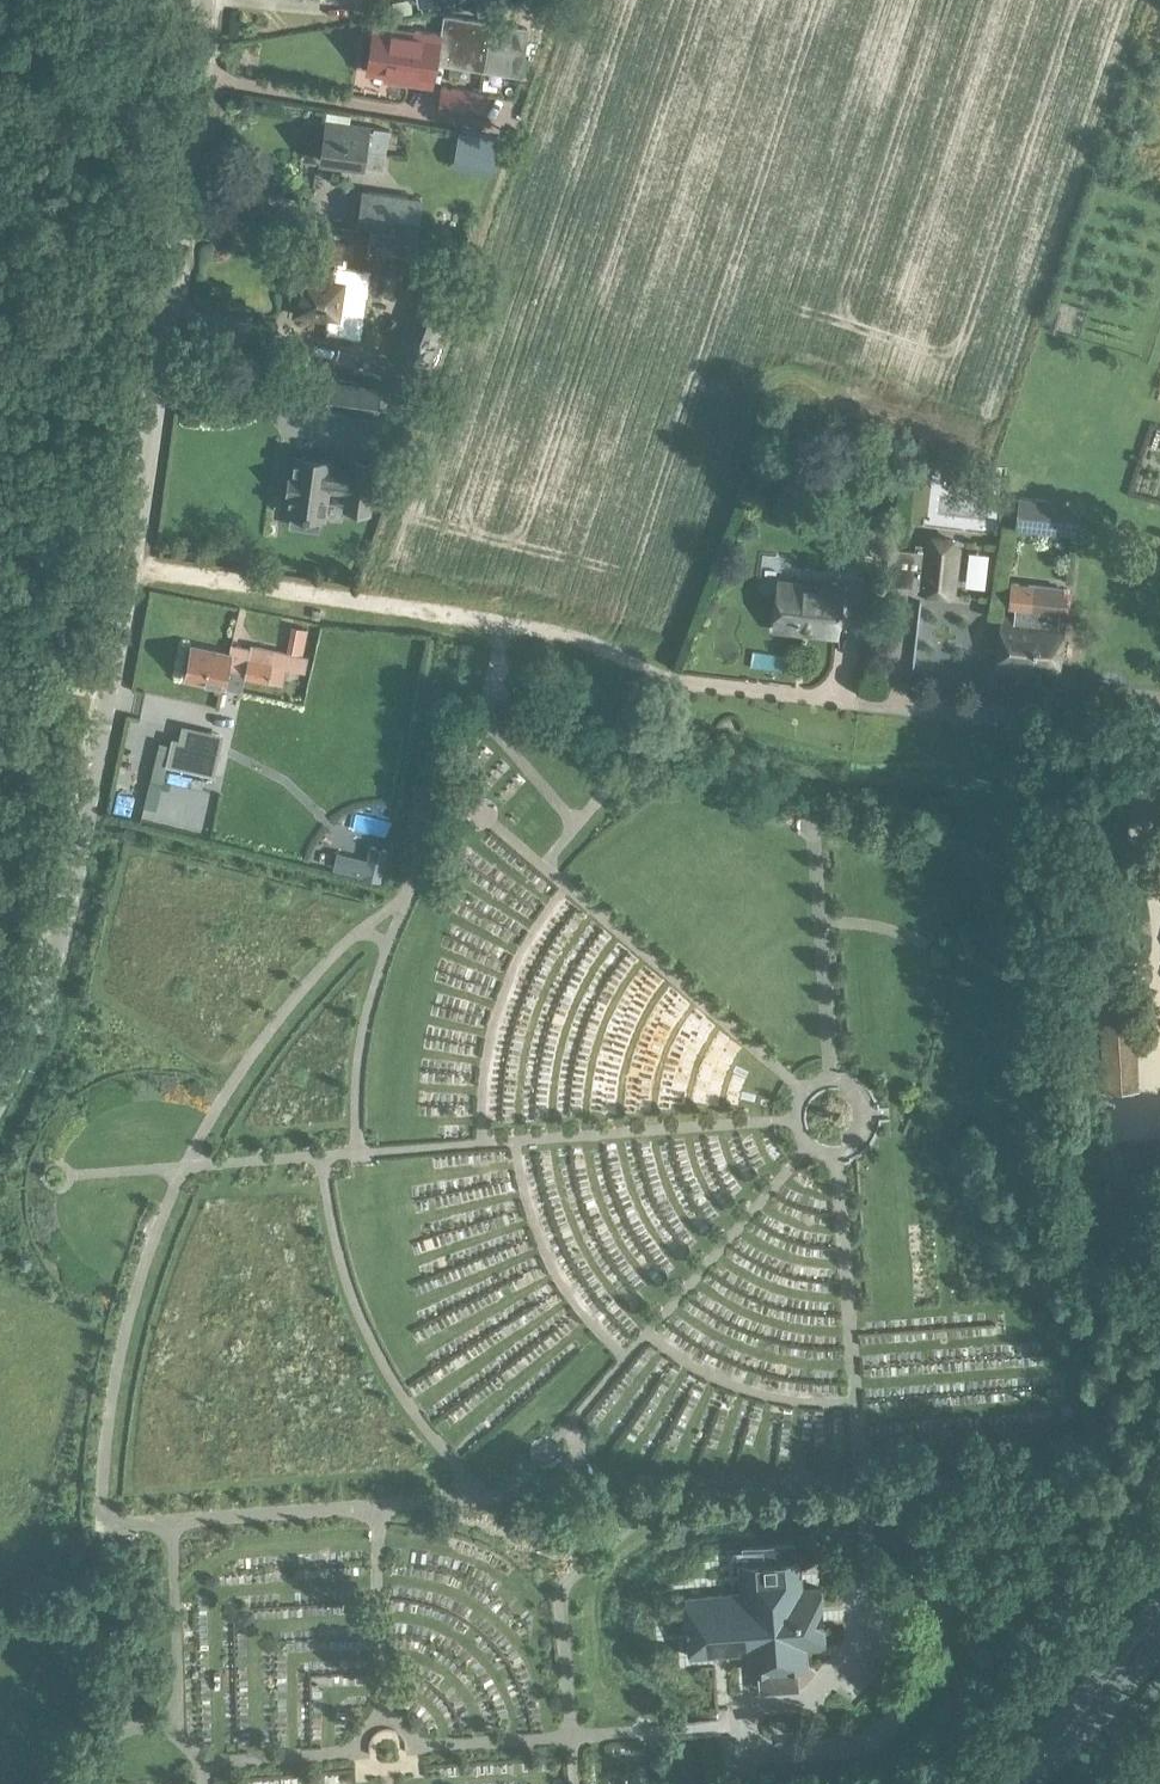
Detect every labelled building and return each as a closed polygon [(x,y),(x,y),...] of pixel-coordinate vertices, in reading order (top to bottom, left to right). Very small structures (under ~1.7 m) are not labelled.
[(442,34),(438,62),(484,69),(491,22),(444,15),(442,34)] [(438,62),(442,34),(415,30),(415,35),(377,30),(372,68),(391,70),(390,79),(410,83),(411,76),(431,79),(434,62),(438,62)] [(442,85),(437,113),(485,120),(489,92),(442,85)] [(369,125),(369,127),(328,121),(322,159),(363,165),(364,166),(384,169),(390,129),(369,125)] [(499,137),(459,130),(453,166),(494,174),(499,137)] [(362,188),(357,225),(418,233),(423,197),(362,188)] [(371,230),(368,250),(379,251),(382,232),(371,230)] [(343,257),(345,243),(345,242),(320,239),(317,262),(335,264),(342,265),(343,257)] [(299,270),(292,316),(328,321),(326,333),(363,339),(372,269),(342,265),(335,264),(334,275),(299,270)] [(410,313),(394,357),(429,370),(445,326),(423,318),(429,301),(415,296),(410,313)] [(1054,310),(1048,329),(1056,332),(1062,312),(1054,310)] [(377,422),(380,393),(330,386),(326,415),(377,422)] [(288,493),(286,513),(291,514),(290,526),(319,530),(321,518),(327,519),(330,492),(345,494),(345,500),(373,504),(379,460),(350,457),(349,466),(334,464),(335,458),(294,453),(291,474),(289,474),(286,492),(288,493)] [(925,542),(921,587),(921,589),(955,593),(959,545),(953,538),(932,536),(925,542)] [(984,602),(985,568),(965,568),(964,602),(984,602)] [(841,586),(791,581),(779,580),(774,627),(836,634),(841,586)] [(1002,615),(997,667),(1058,673),(1063,622),(1058,622),(1062,587),(1010,582),(1008,605),(1014,606),(1013,617),(1002,615)] [(313,607),(311,616),(320,618),(322,609),(313,607)] [(245,675),(245,677),(269,682),(283,686),(287,668),(304,671),(307,654),(304,654),(309,628),(292,624),(287,650),(251,642),(250,646),(251,646),(251,647),(248,664),(245,675)] [(193,645),(186,676),(204,680),(203,684),(223,688),(227,671),(245,675),(248,664),(251,647),(232,643),(230,653),(193,645)] [(171,744),(166,763),(168,764),(214,774),(220,749),(179,739),(172,737),(171,744)] [(339,853),(335,868),(380,880),(387,850),(372,846),(368,860),(339,853)] [(1136,995),(1099,997),(1104,1086),(1140,1084),(1136,995)] [(744,1595),(686,1599),(690,1655),(748,1651),(750,1671),(763,1670),(765,1670),(767,1691),(794,1690),(793,1668),(807,1667),(805,1647),(825,1646),(821,1589),(801,1590),(800,1570),(799,1559),(796,1559),(792,1559),(791,1543),(794,1543),(794,1541),(743,1545),(743,1547),(747,1546),(748,1562),(744,1563),(742,1563),(743,1574),(744,1595)]
